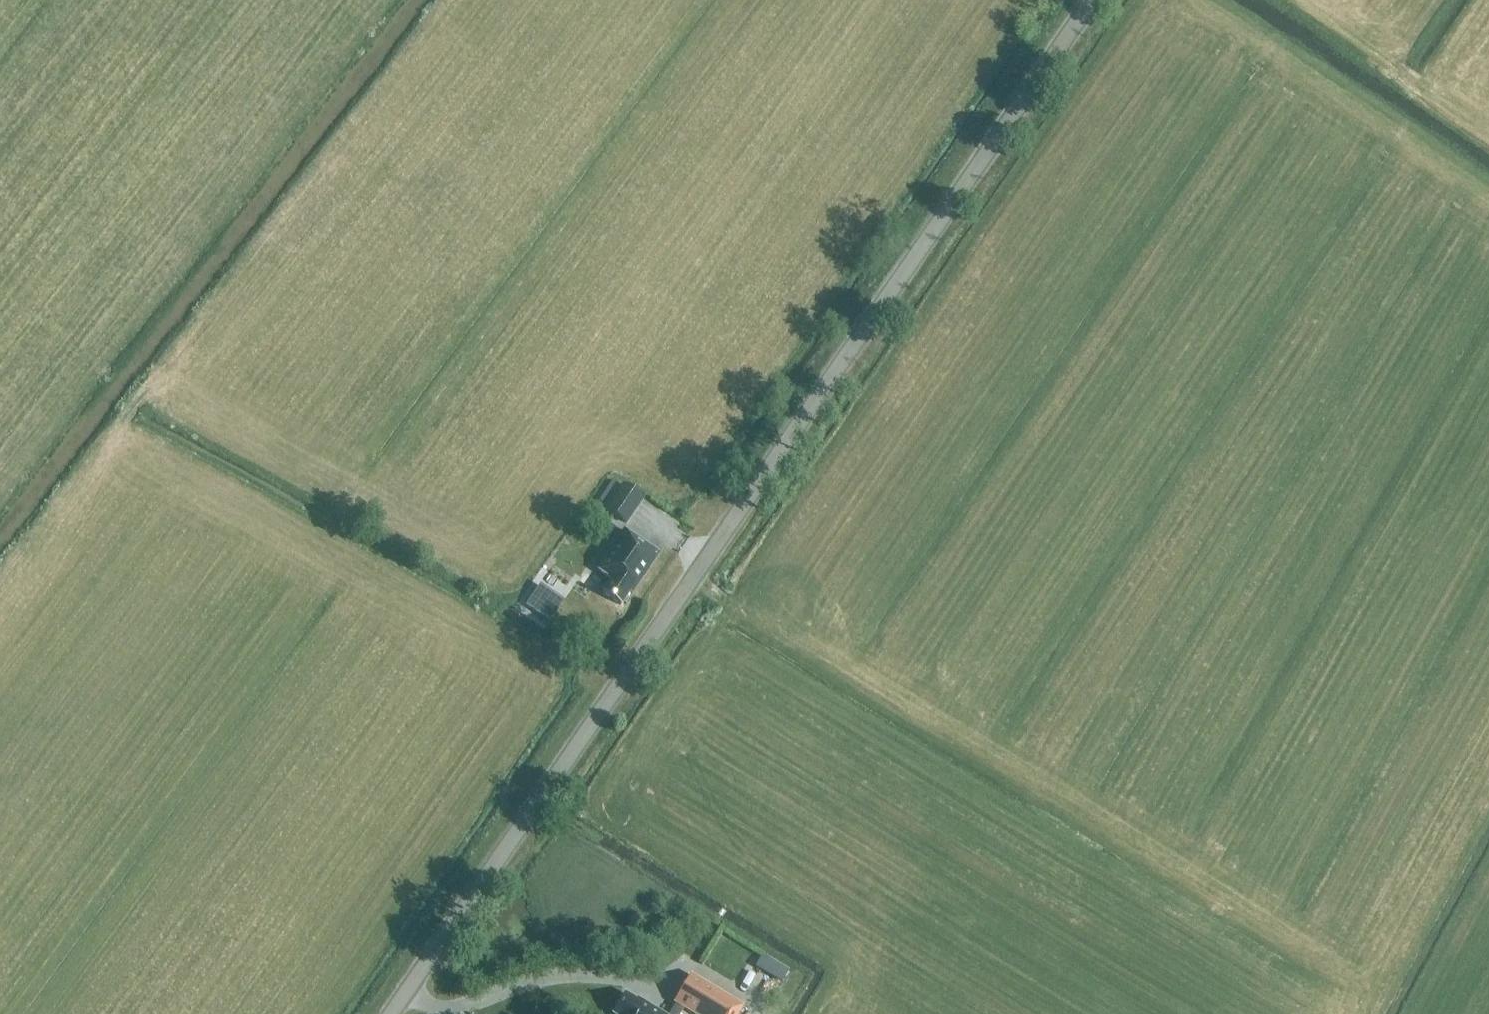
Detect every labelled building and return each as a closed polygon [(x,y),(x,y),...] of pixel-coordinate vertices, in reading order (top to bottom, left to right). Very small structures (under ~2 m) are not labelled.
[(599,501),(607,507),(621,486),(613,481),(599,501)] [(642,498),(622,484),(621,486),(607,507),(605,509),(625,522),(642,498)] [(632,593),(634,594),(659,553),(623,531),(598,572),(613,581),(604,594),(623,606),(632,593)] [(563,602),(540,587),(527,605),(550,620),(563,602)] [(784,983),(793,970),(765,951),(757,964),(784,983)] [(743,1007),(691,976),(675,1003),(676,1004),(670,1013),(680,1013),(684,1009),(692,1013),(739,1013),(743,1007)] [(637,999),(636,1001),(625,995),(613,1013),(661,1013),(637,999)]
